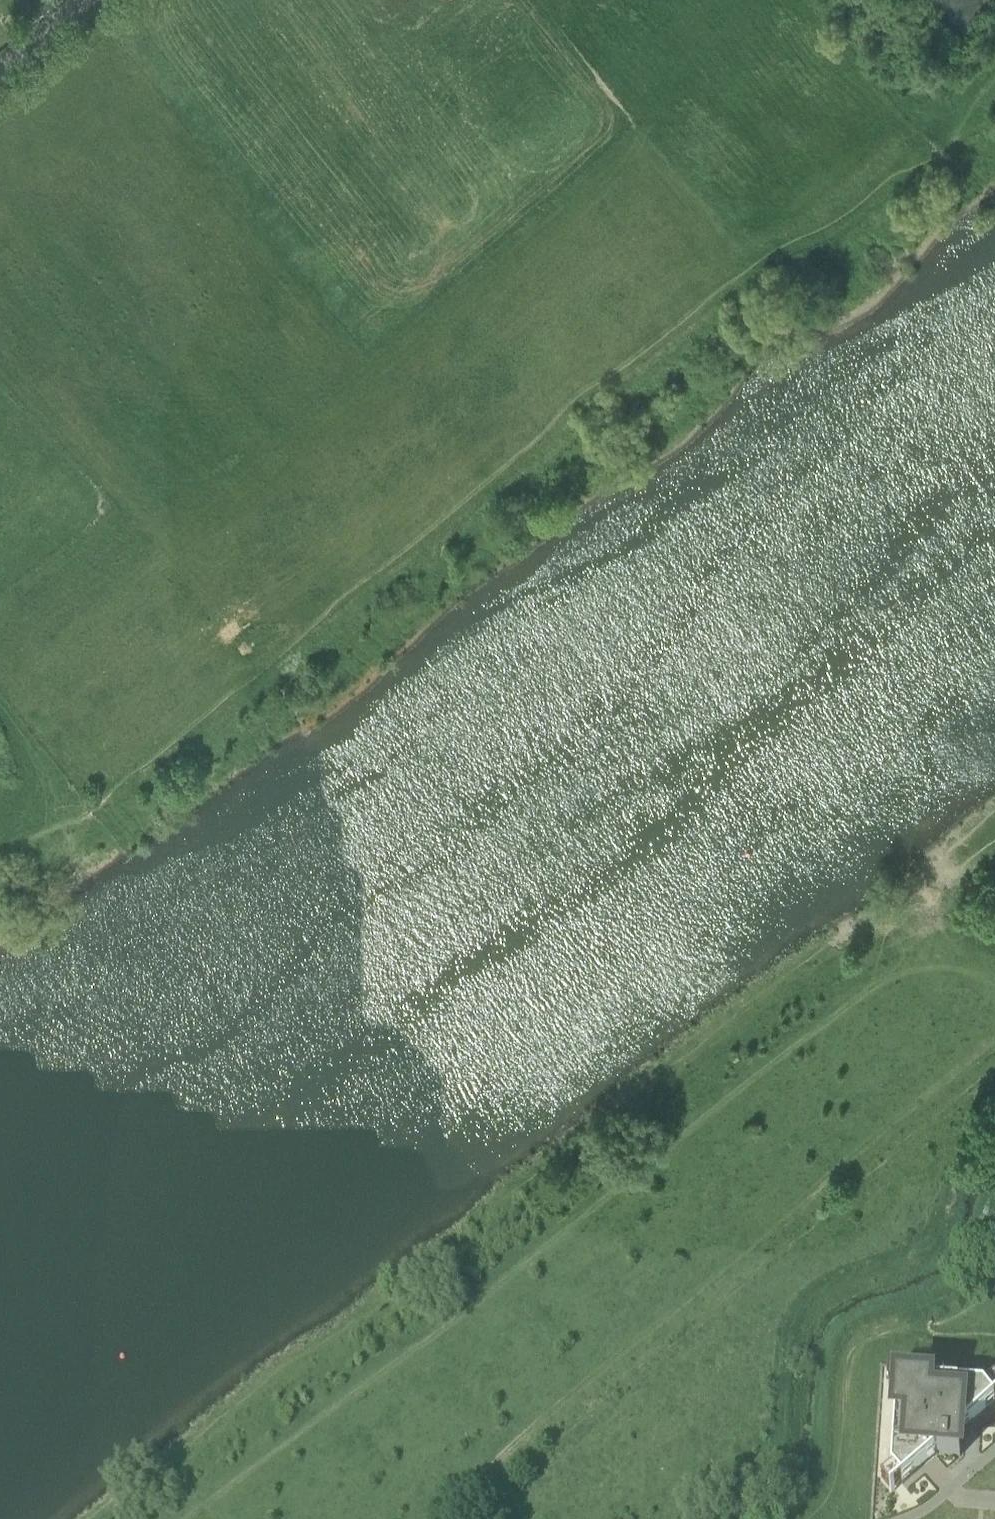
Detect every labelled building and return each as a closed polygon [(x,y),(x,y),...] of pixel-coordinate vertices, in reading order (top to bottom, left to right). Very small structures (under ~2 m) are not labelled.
[(971,1441),(972,1424),(994,1404),(985,1392),(899,1386),(898,1387),(892,1472),(903,1484),(936,1456),(960,1457),(961,1452),(962,1450),(965,1448),(966,1448),(968,1446),(970,1443),(971,1441)]
